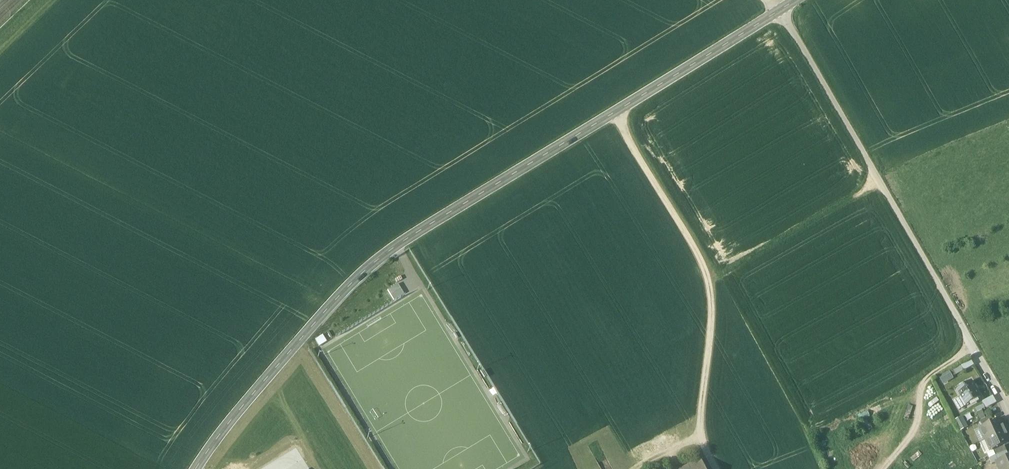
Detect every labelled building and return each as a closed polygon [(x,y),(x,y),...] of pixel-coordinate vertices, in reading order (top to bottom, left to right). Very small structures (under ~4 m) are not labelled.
[(388,290),(394,301),(404,295),(398,284),(388,290)] [(962,365),(953,370),(955,375),(965,370),(962,365)] [(953,378),(950,372),(940,377),(944,383),(953,378)] [(971,381),(958,390),(959,392),(959,393),(962,397),(967,406),(981,397),(971,381)] [(983,401),(986,408),(997,403),(993,396),(983,401)] [(941,401),(935,404),(940,414),(946,411),(941,401)] [(976,414),(980,422),(986,419),(982,411),(976,414)] [(986,419),(980,422),(983,427),(993,422),(991,416),(986,419)] [(962,418),(956,421),(961,431),(967,427),(962,418)] [(983,427),(980,428),(985,440),(1005,431),(1000,419),(993,422),(983,427)] [(985,440),(991,451),(993,450),(1004,445),(1008,443),(1008,439),(1005,431),(985,440)] [(1004,445),(993,450),(996,456),(1007,451),(1004,445)] [(996,456),(998,461),(1008,457),(1008,455),(1007,451),(996,456)] [(996,462),(999,468),(1008,468),(1008,457),(998,461),(996,462)]
